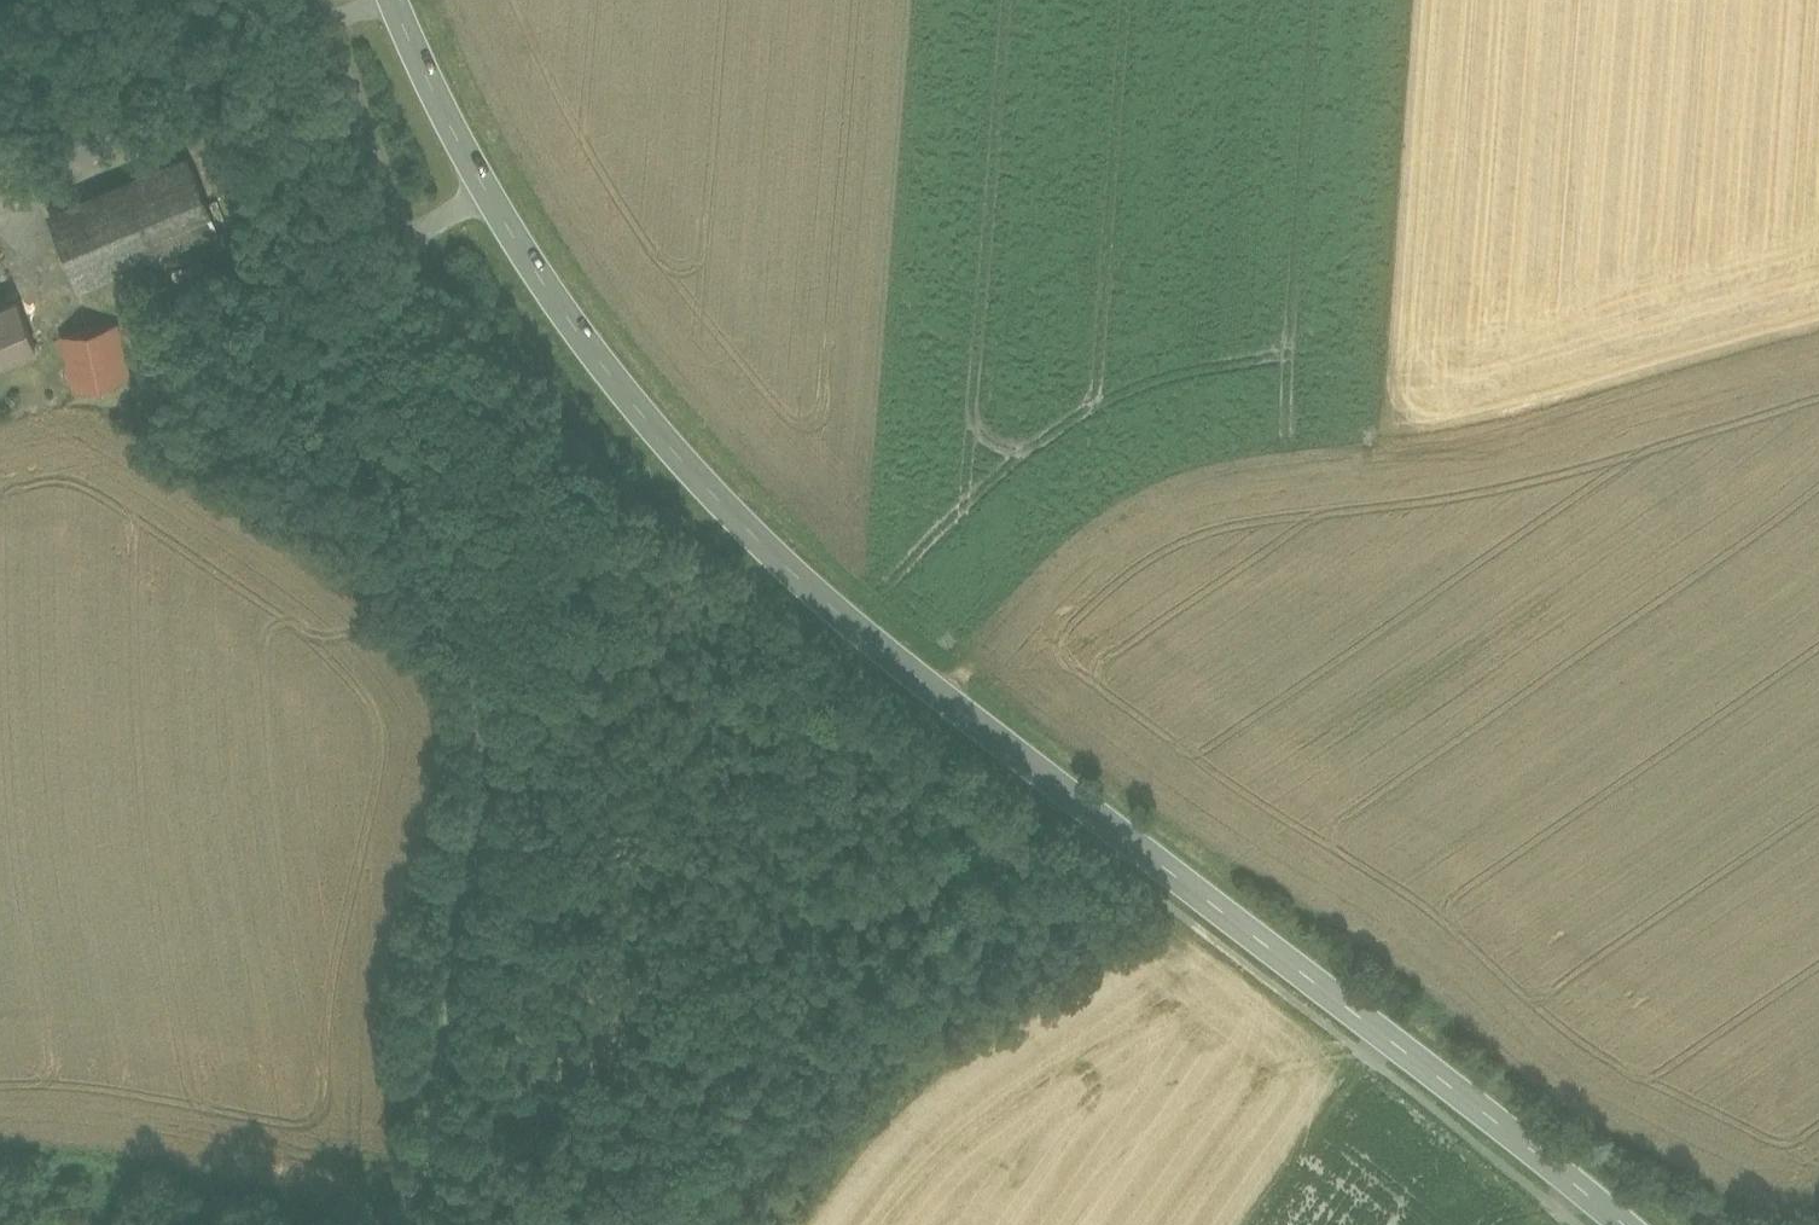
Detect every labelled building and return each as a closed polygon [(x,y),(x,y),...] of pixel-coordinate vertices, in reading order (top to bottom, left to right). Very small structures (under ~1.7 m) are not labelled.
[(186,160),(44,216),(74,291),(216,235),(186,160)] [(0,314),(0,375),(39,360),(18,307),(0,314)] [(124,317),(62,331),(76,388),(138,374),(124,317)]
